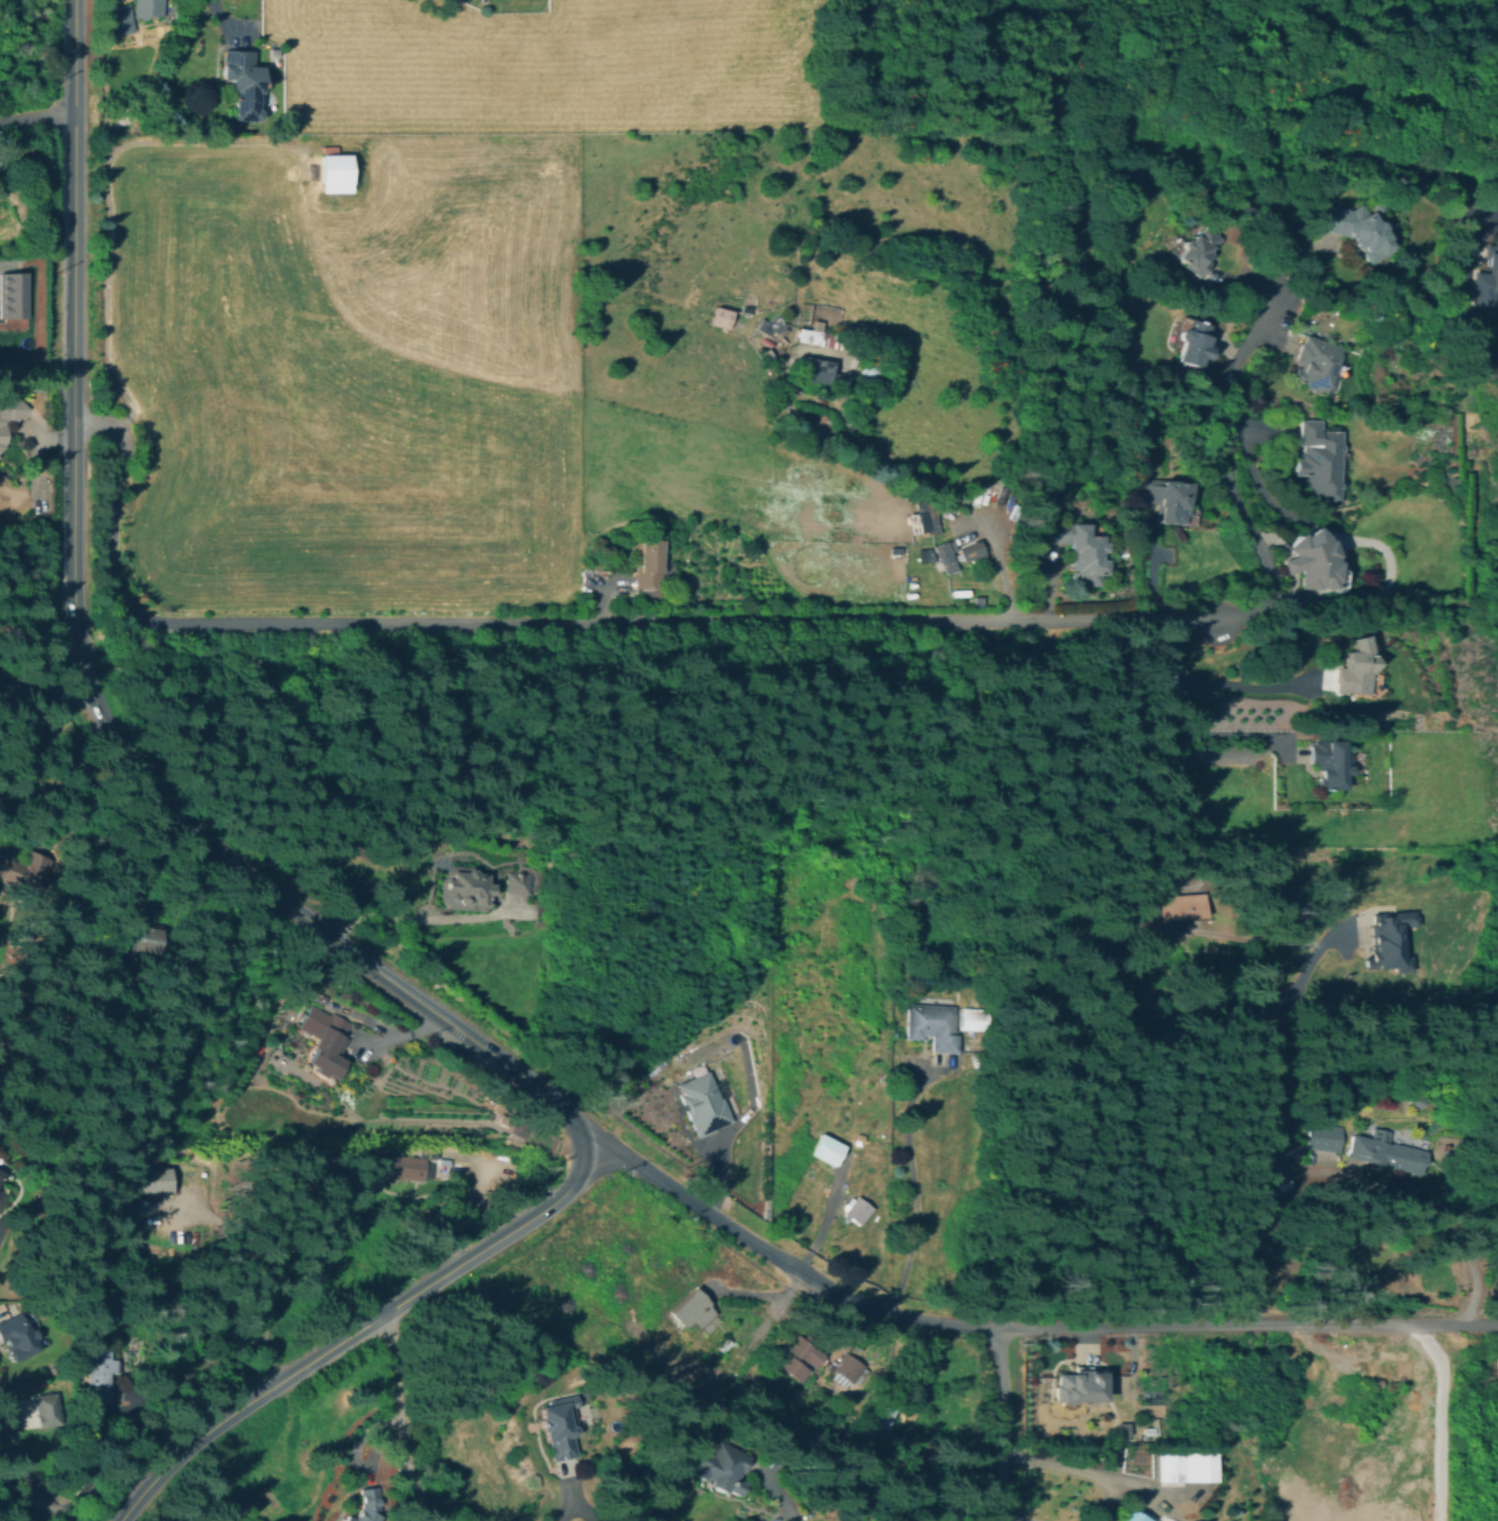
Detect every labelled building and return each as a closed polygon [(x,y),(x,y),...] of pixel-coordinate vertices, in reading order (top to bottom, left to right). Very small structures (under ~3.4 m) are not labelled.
[(133,17),(134,0),(164,0),(163,16),(147,15),(146,18),(133,17)] [(133,30),(115,34),(110,7),(128,4),(133,30)] [(263,67),(262,93),(259,93),(259,110),(261,110),(262,111),(262,118),(261,120),(257,120),(257,121),(234,120),(234,100),(231,100),(232,79),(222,79),(222,51),(252,52),(252,67),(263,67)] [(317,192),(316,155),(347,154),(348,191),(317,192)] [(1317,205),(1345,211),(1354,205),(1355,208),(1357,207),(1360,213),(1362,212),(1369,222),(1370,222),(1374,222),(1378,228),(1377,230),(1382,239),(1381,240),(1385,247),(1386,246),(1389,251),(1366,265),(1365,263),(1364,264),(1358,254),(1359,253),(1356,248),(1351,250),(1342,236),(1312,229),(1317,205)] [(1200,228),(1217,240),(1204,260),(1209,264),(1200,278),(1184,268),(1185,266),(1174,259),(1180,250),(1178,248),(1177,245),(1179,242),(1182,241),(1184,243),(1189,235),(1193,238),(1200,228)] [(1489,237),(1497,238),(1497,292),(1490,291),(1489,305),(1469,303),(1470,293),(1468,293),(1470,271),(1487,272),(1487,269),(1480,268),(1481,251),(1488,252),(1489,237)] [(15,320),(27,318),(24,273),(12,273),(0,273),(0,319),(15,320)] [(734,311),(730,327),(713,323),(717,307),(734,311)] [(779,318),(786,325),(772,337),(756,330),(761,319),(771,324),(779,318)] [(1208,326),(1202,347),(1207,349),(1204,360),(1199,358),(1196,368),(1175,362),(1180,342),(1178,341),(1175,337),(1177,331),(1181,329),(1186,331),(1189,320),(1208,326)] [(831,331),(792,328),(791,342),(830,345),(831,331)] [(1304,336),(1340,347),(1331,374),(1334,375),(1330,390),(1326,389),(1323,396),(1309,392),(1310,390),(1302,388),(1303,384),(1291,380),(1294,368),(1298,369),(1300,363),(1294,361),(1300,343),(1301,344),(1304,336)] [(839,375),(837,386),(802,380),(803,373),(799,372),(801,358),(832,363),(831,374),(839,375)] [(880,365),(876,381),(859,377),(863,360),(880,365)] [(4,448),(0,452),(0,395),(9,386),(26,410),(4,426),(4,448)] [(1342,452),(1341,453),(1340,453),(1339,483),(1340,483),(1341,484),(1341,489),(1340,490),(1339,490),(1338,500),(1323,500),(1323,495),(1310,495),(1310,486),(1307,486),(1307,475),(1298,475),(1298,458),(1302,458),(1302,453),(1304,453),(1304,446),(1300,446),(1301,420),(1320,421),(1320,431),(1341,432),(1340,445),(1342,446),(1342,452)] [(1187,515),(1186,517),(1182,517),(1182,525),(1155,523),(1157,503),(1143,502),(1144,480),(1184,483),(1183,507),(1186,507),(1188,509),(1187,515)] [(906,532),(935,531),(933,510),(905,512),(906,532)] [(1105,543),(1104,553),(1099,553),(1099,560),(1105,560),(1105,575),(1100,575),(1099,587),(1071,586),(1071,576),(1074,576),(1074,571),(1067,571),(1068,558),(1070,558),(1070,554),(1068,554),(1068,544),(1038,544),(1039,524),(1090,525),(1090,536),(1099,536),(1099,543),(1105,543)] [(1318,527),(1327,537),(1330,542),(1332,541),(1338,557),(1336,558),(1338,563),(1340,563),(1340,583),(1337,583),(1337,589),(1304,590),(1304,569),(1289,575),(1284,562),(1296,557),(1289,549),(1304,535),(1307,537),(1318,527)] [(942,574),(960,567),(950,538),(932,545),(942,574)] [(662,540),(661,598),(635,598),(636,539),(662,540)] [(982,554),(963,563),(957,550),(976,541),(982,554)] [(1346,651),(1352,652),(1349,640),(1364,636),(1369,653),(1372,654),(1370,674),(1369,674),(1366,695),(1334,692),(1337,667),(1342,668),(1344,652),(1346,652),(1346,651)] [(1346,763),(1346,766),(1348,766),(1348,775),(1342,775),(1342,790),(1318,790),(1318,788),(1316,788),(1316,779),(1318,779),(1318,764),(1308,764),(1308,746),(1312,746),(1312,742),(1341,742),(1341,762),(1342,762),(1342,763),(1346,763)] [(33,896),(0,881),(0,853),(19,862),(24,850),(44,859),(40,869),(44,871),(33,896)] [(492,903),(482,911),(445,907),(442,900),(443,874),(453,865),(474,865),(485,876),(485,885),(492,885),(492,903)] [(876,881),(870,891),(860,886),(866,875),(876,881)] [(1223,916),(1186,918),(1184,895),(1222,892),(1223,916)] [(1200,893),(1153,895),(1154,919),(1201,918),(1200,893)] [(1415,912),(1416,918),(1417,918),(1418,927),(1409,928),(1409,926),(1406,926),(1408,957),(1411,957),(1412,972),(1396,973),(1395,968),(1366,970),(1365,958),(1371,958),(1370,951),(1375,950),(1372,914),(1415,912)] [(152,924),(151,953),(124,949),(121,945),(122,914),(138,915),(137,923),(152,924)] [(310,998),(315,990),(327,998),(323,1005),(310,998)] [(345,1058),(331,1085),(302,1069),(318,1038),(300,1028),(314,1003),(350,1023),(334,1052),(345,1058)] [(951,1006),(951,1033),(951,1034),(954,1034),(954,1052),(933,1052),(933,1033),(920,1033),(920,1040),(909,1040),(909,1033),(908,1033),(909,1005),(951,1006)] [(992,1009),(992,1028),(963,1028),(963,1009),(992,1009)] [(972,1069),(968,1060),(984,1054),(987,1063),(972,1069)] [(716,1126),(705,1131),(686,1089),(704,1081),(709,1092),(703,1095),(716,1126)] [(1341,1126),(1338,1152),(1305,1148),(1309,1122),(1341,1126)] [(1390,1132),(1387,1143),(1425,1152),(1422,1167),(1419,1166),(1417,1174),(1344,1156),(1349,1135),(1369,1139),(1372,1128),(1390,1132)] [(842,1146),(834,1164),(812,1155),(821,1136),(842,1146)] [(1301,1145),(1299,1156),(1283,1154),(1285,1142),(1301,1145)] [(438,1149),(437,1158),(421,1156),(423,1147),(438,1149)] [(426,1158),(423,1179),(373,1171),(377,1151),(426,1158)] [(169,1171),(169,1192),(127,1192),(128,1171),(169,1171)] [(870,1209),(859,1224),(845,1215),(856,1199),(870,1209)] [(714,1312),(697,1328),(689,1320),(682,1327),(667,1311),(691,1288),(714,1312)] [(12,1362),(0,1339),(0,1322),(17,1313),(36,1350),(12,1362)] [(821,1354),(813,1365),(805,1359),(799,1368),(804,1372),(797,1380),(776,1364),(797,1336),(821,1354)] [(113,1360),(113,1371),(105,1371),(105,1400),(90,1400),(90,1353),(106,1353),(106,1360),(113,1360)] [(865,1368),(854,1384),(835,1371),(846,1354),(865,1368)] [(1101,1400),(1061,1401),(1061,1370),(1100,1369),(1101,1400)] [(1370,1386),(1371,1379),(1381,1380),(1380,1388),(1370,1386)] [(58,1423),(37,1426),(34,1398),(54,1395),(58,1423)] [(564,1434),(568,1456),(548,1459),(544,1440),(535,1442),(530,1413),(544,1411),(543,1402),(569,1397),(571,1406),(565,1407),(570,1433),(564,1434)] [(713,1441),(744,1458),(733,1479),(740,1483),(733,1496),(722,1490),(720,1494),(684,1475),(688,1468),(680,1463),(689,1446),(706,1455),(713,1441)] [(1181,1452),(1212,1453),(1212,1482),(1159,1482),(1160,1460),(1160,1449),(1181,1449),(1181,1452)] [(381,1520),(380,1520),(354,1520),(363,1507),(359,1490),(377,1488),(381,1520)] [(1126,1509),(1146,1520),(1119,1520),(1126,1509)]
